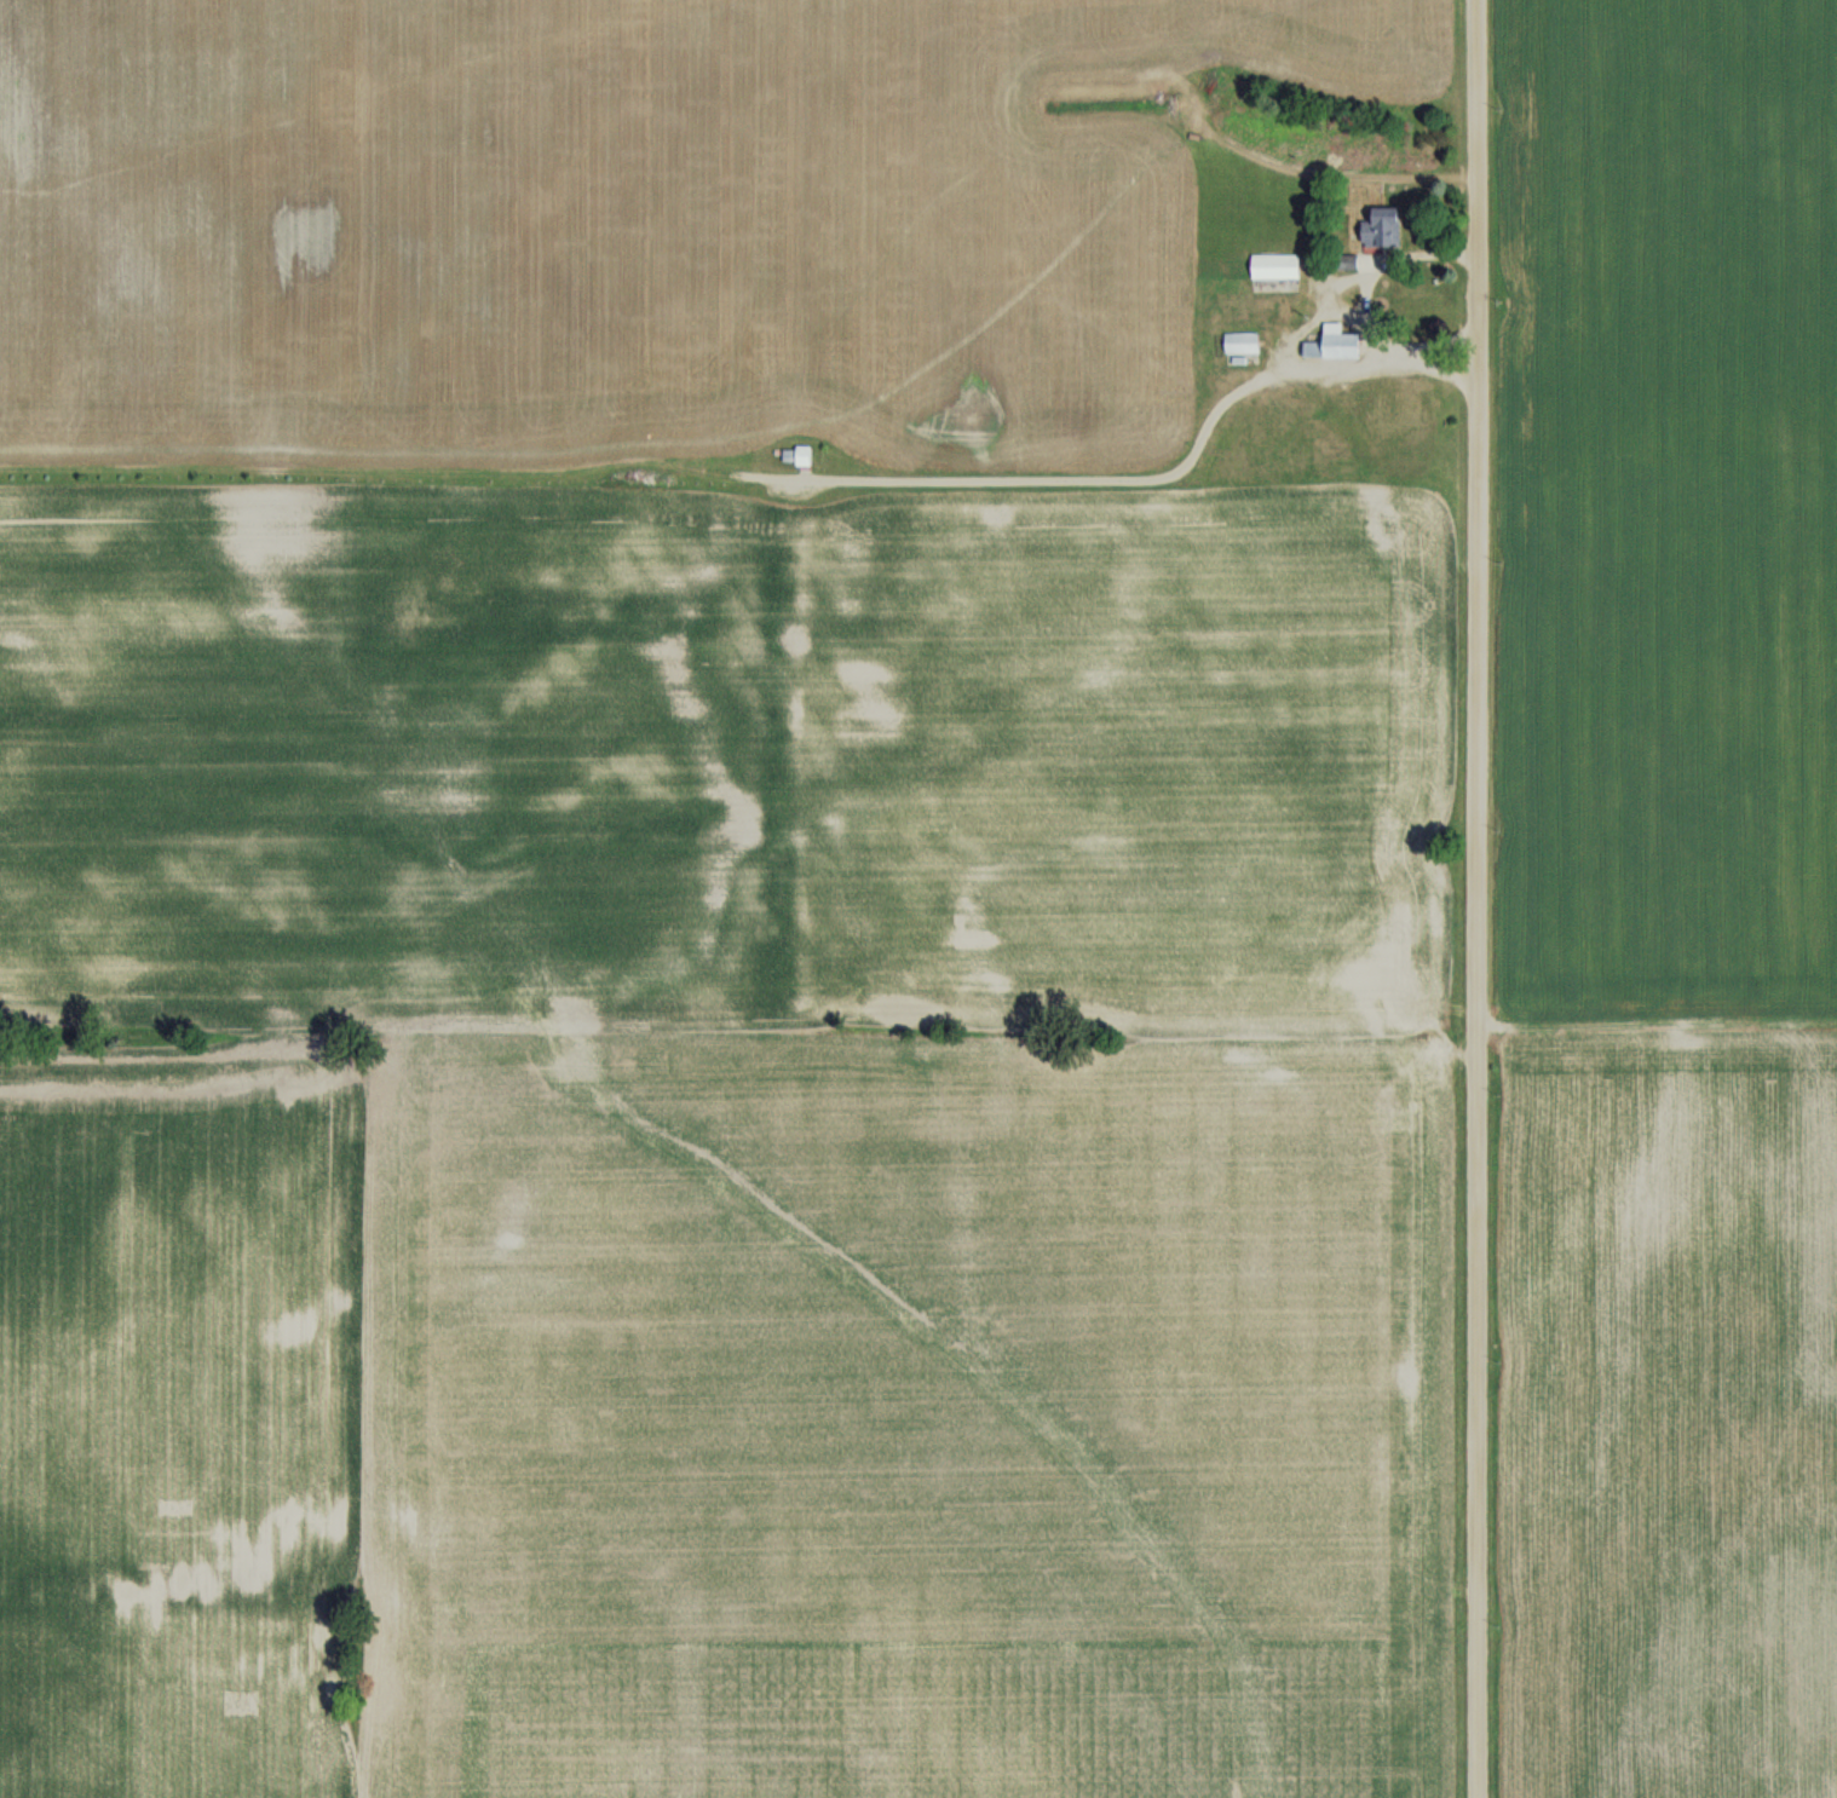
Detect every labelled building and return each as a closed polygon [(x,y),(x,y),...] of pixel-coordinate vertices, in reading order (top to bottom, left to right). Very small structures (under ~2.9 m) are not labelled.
[(1406,246),(1406,207),(1376,207),(1376,221),(1365,221),(1365,246),(1406,246)] [(1303,253),(1256,253),(1256,278),(1303,278),(1303,253)] [(1365,356),(1365,333),(1345,333),(1345,321),(1328,321),(1328,341),(1307,341),(1307,356),(1365,356)] [(1262,331),(1228,331),(1228,352),(1262,352),(1262,331)] [(786,446),(786,465),(814,465),(814,446),(786,446)]
